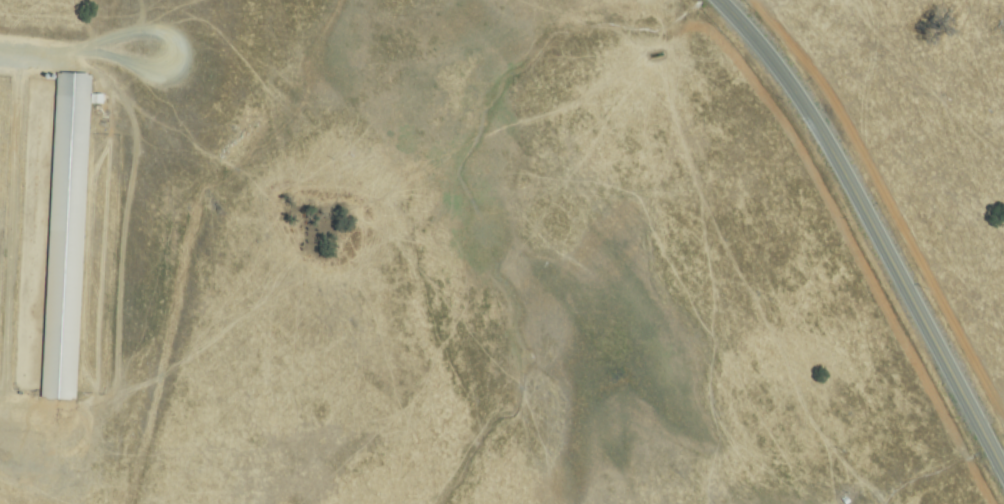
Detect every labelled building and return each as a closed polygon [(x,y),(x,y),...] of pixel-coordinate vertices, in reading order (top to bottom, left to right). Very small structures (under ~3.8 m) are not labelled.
[(59,74),(91,76),(75,399),(43,397),(59,74)]
